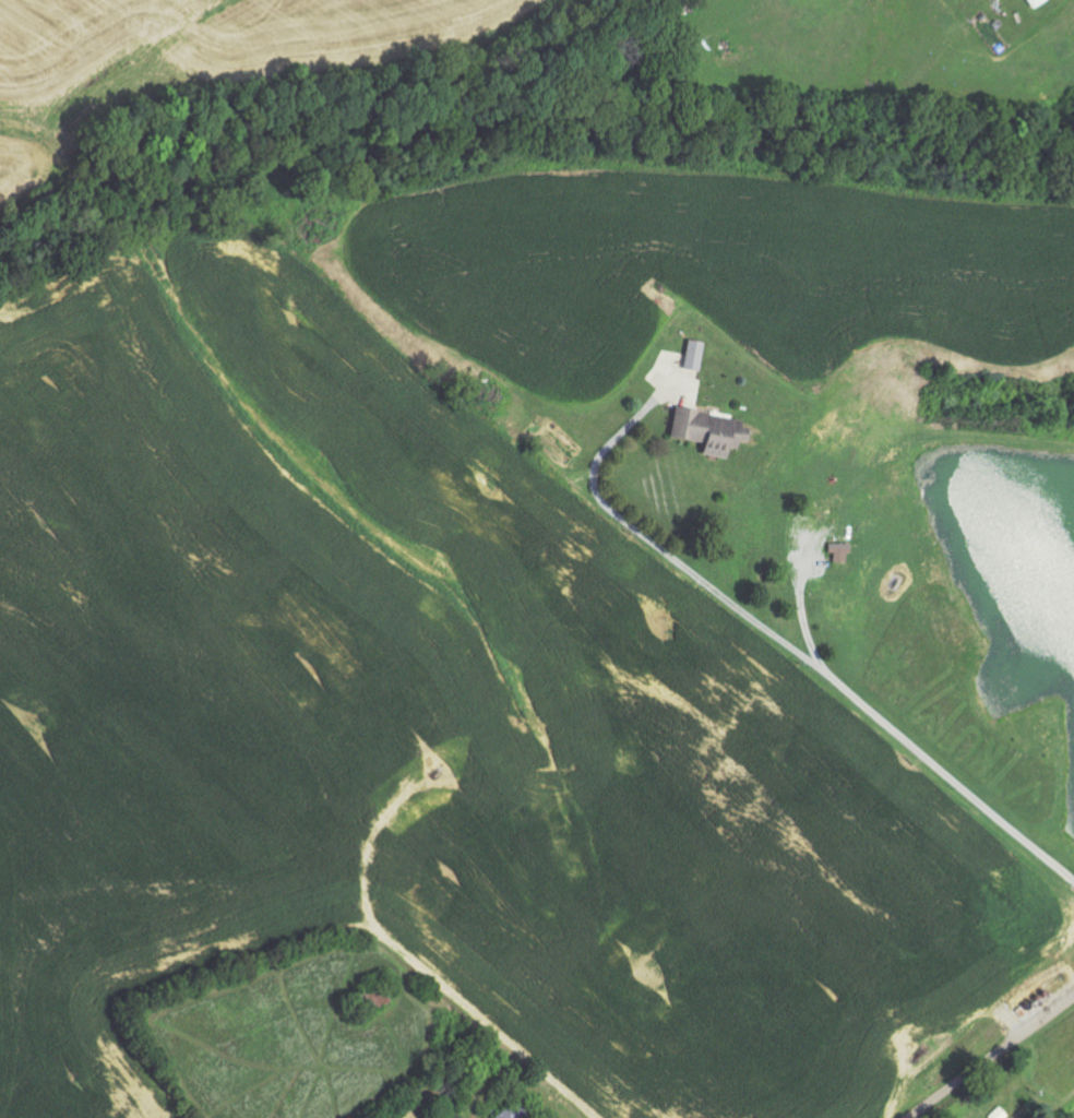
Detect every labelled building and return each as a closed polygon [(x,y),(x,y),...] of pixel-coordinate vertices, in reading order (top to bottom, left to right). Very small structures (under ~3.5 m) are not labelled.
[(1035,11),(1051,1),(1050,0),(1028,0),(1035,11)] [(707,344),(691,340),(685,368),(700,372),(707,344)] [(673,436),(708,443),(706,455),(730,459),(732,448),(741,450),(742,441),(750,443),(752,434),(737,431),(738,424),(731,423),(732,419),(679,408),(673,436)] [(848,563),(849,545),(829,544),(829,553),(835,553),(835,563),(848,563)] [(512,1105),(497,1117),(524,1117),(512,1105)] [(989,1117),(1006,1117),(1007,1117),(999,1108),(988,1117),(989,1117)]
